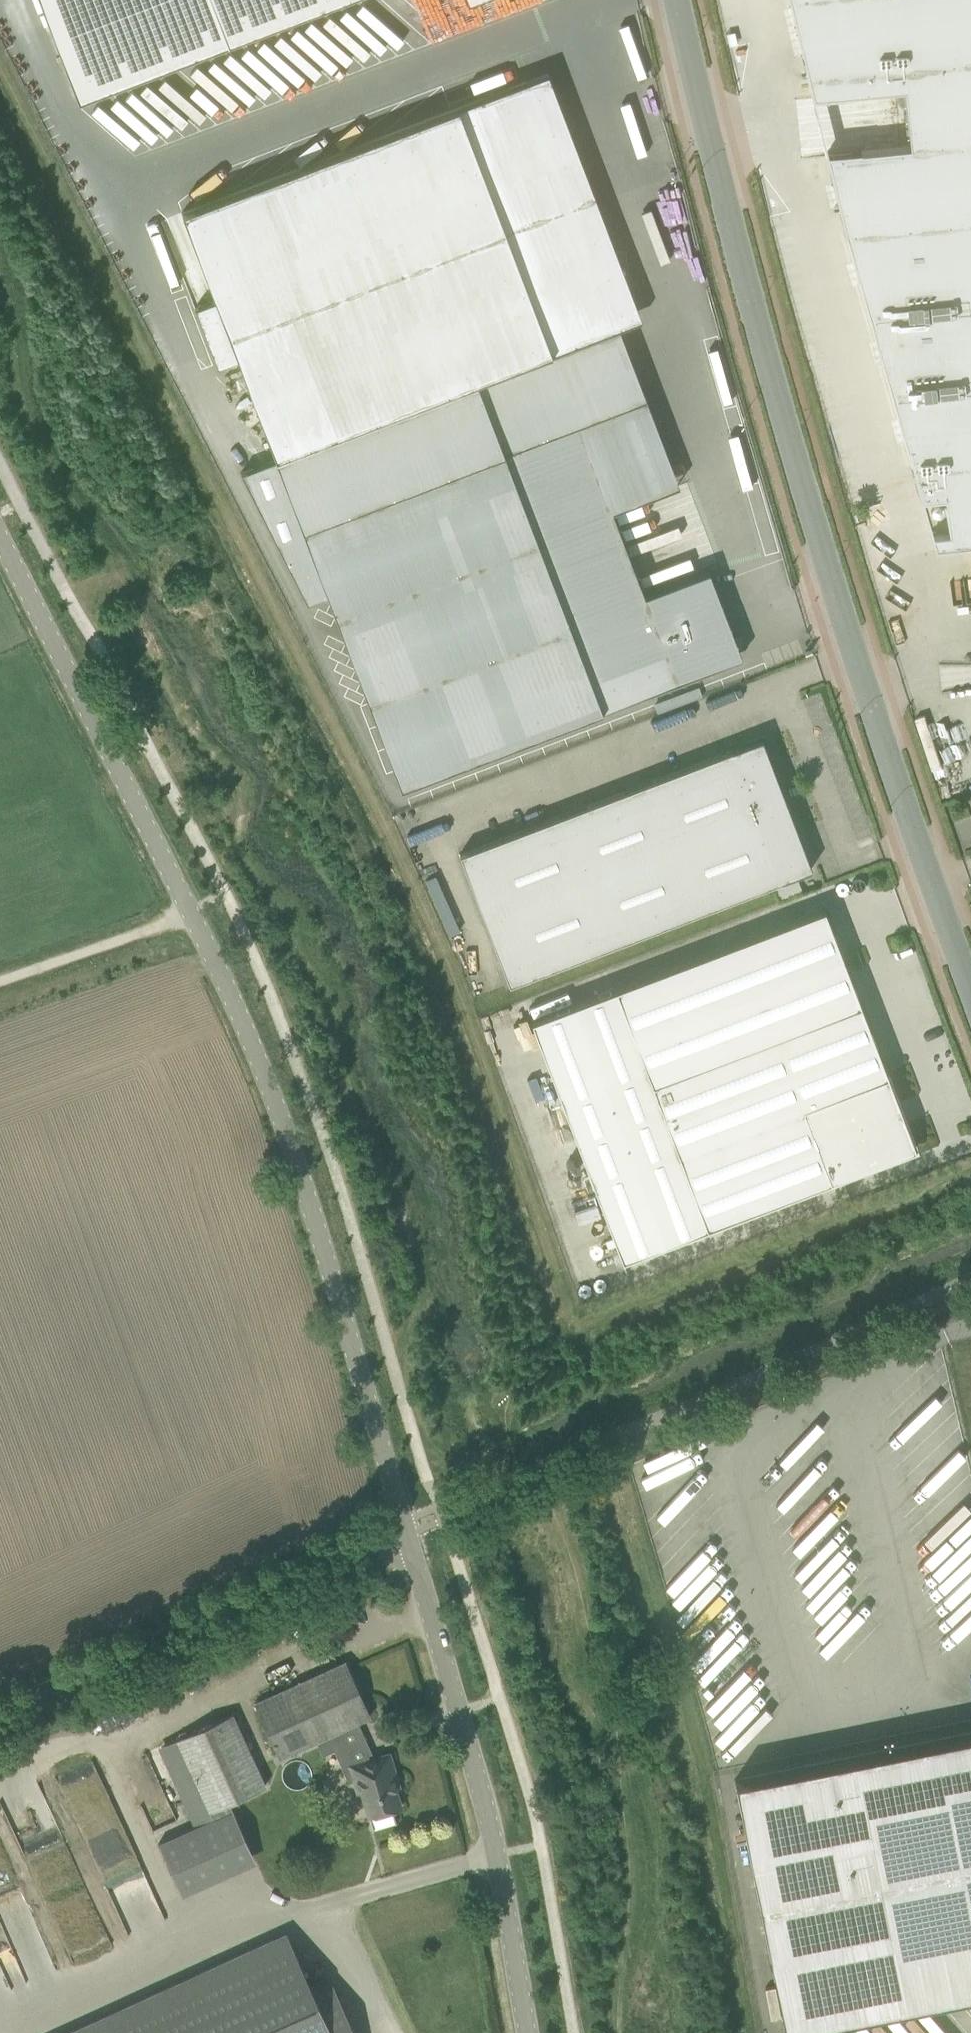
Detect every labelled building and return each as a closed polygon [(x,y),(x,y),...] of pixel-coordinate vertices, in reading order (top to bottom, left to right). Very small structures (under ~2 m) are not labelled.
[(78,101),(341,0),(39,0),(78,101)] [(811,99),(903,90),(909,146),(825,155),(845,235),(849,235),(970,222),(970,0),(785,0),(811,99)] [(459,107),(182,212),(214,297),(194,303),(217,368),(238,361),(275,459),(240,473),(306,603),(327,595),(400,787),(694,675),(693,671),(736,655),(715,600),(719,599),(708,571),(644,596),(611,511),(578,424),(503,453),(477,383),(553,353),(459,107)] [(849,235),(925,547),(970,542),(970,222),(849,235)] [(509,984),(811,868),(761,738),(459,854),(509,984)] [(824,909),(531,1020),(622,1260),(915,1148),(824,909)] [(254,1703),(279,1757),(370,1716),(345,1661),(254,1703)] [(265,1786),(231,1713),(195,1730),(228,1803),(265,1786)] [(733,1780),(784,2031),(970,1993),(970,1732),(733,1780)] [(393,1778),(396,1777),(389,1753),(349,1765),(357,1793),(361,1791),(372,1829),(396,1822),(392,1809),(401,1806),(393,1778)] [(328,1979),(309,1987),(290,1947),(101,2032),(353,2032),(328,1979)]
